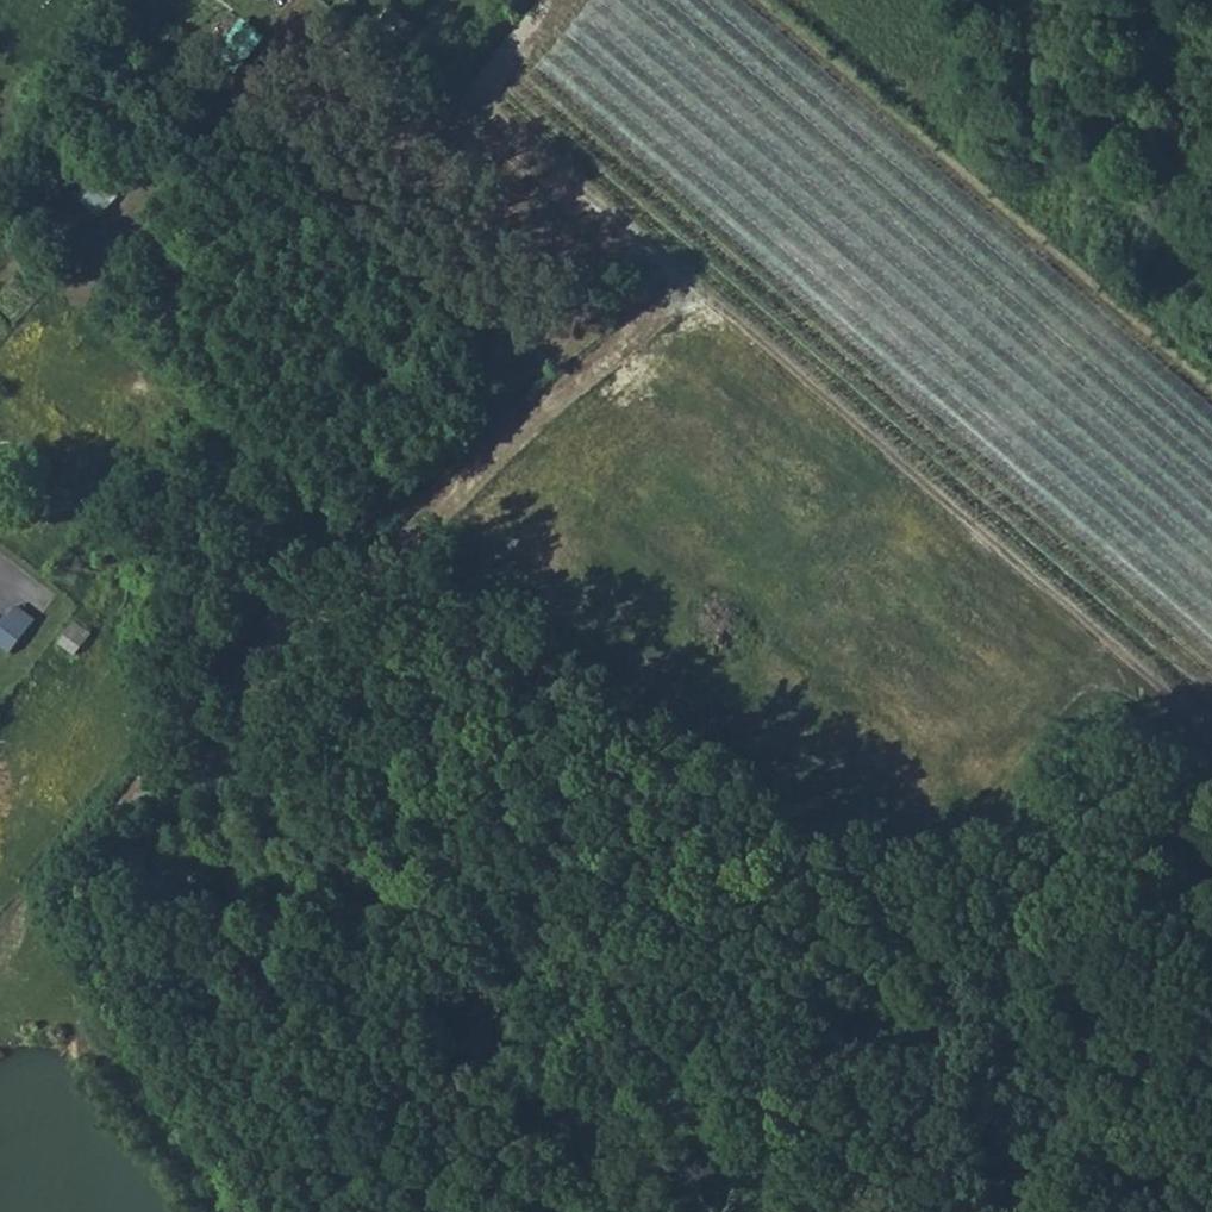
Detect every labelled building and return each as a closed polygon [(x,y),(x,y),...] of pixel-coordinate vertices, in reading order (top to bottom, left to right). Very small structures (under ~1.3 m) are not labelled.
[(39,616),(18,602),(0,629),(0,640),(16,651),(39,616)]
